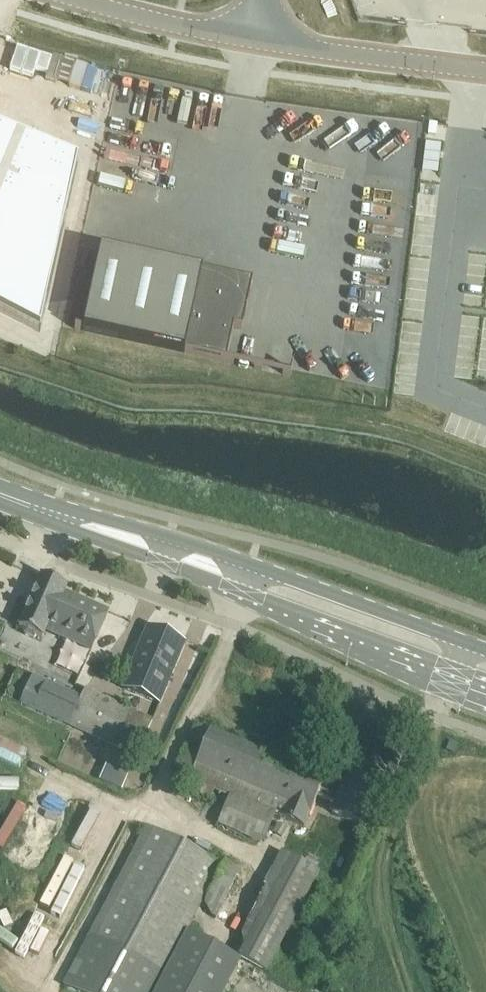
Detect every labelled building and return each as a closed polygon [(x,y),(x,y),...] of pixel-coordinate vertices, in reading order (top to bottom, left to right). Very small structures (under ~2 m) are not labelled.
[(40,332),(78,162),(0,130),(0,311),(40,332)] [(75,328),(74,329),(234,364),(234,362),(226,360),(233,328),(242,329),(252,282),(247,281),(247,282),(233,279),(234,275),(232,275),(232,279),(221,277),(222,272),(221,272),(220,276),(206,273),(206,272),(201,271),(201,272),(194,271),(100,250),(83,329),(75,328)] [(42,636),(48,624),(94,644),(109,608),(65,590),(66,587),(42,577),(20,627),(26,629),(24,635),(34,639),(37,634),(42,636)] [(184,643),(147,627),(122,688),(158,704),(184,643)] [(81,698),(32,676),(21,702),(136,755),(152,720),(86,688),(81,698)] [(325,779),(195,725),(177,769),(180,770),(174,785),(210,800),(215,790),(304,827),(317,796),(336,804),(332,813),(362,825),(377,788),(348,776),(343,788),(324,780),(325,779)] [(52,824),(22,811),(4,854),(24,862),(33,840),(44,844),(52,824)] [(64,986),(74,991),(153,991),(186,930),(212,944),(210,940),(201,923),(192,918),(201,901),(220,865),(147,827),(89,938),(64,986)] [(263,886),(242,933),(243,946),(238,957),(269,970),(320,872),(280,852),(263,886)]
